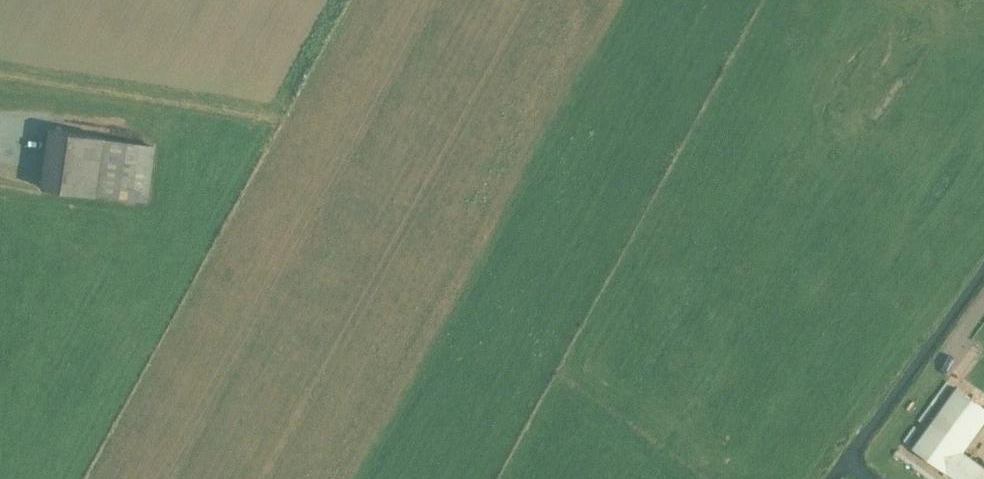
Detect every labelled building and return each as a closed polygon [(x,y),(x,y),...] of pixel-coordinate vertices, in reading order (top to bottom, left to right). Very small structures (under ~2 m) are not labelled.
[(146,202),(154,145),(138,143),(102,137),(47,129),(39,186),(94,194),(146,202)] [(956,386),(913,446),(959,478),(978,478),(983,471),(983,466),(963,451),(983,422),(983,406),(956,386)]
